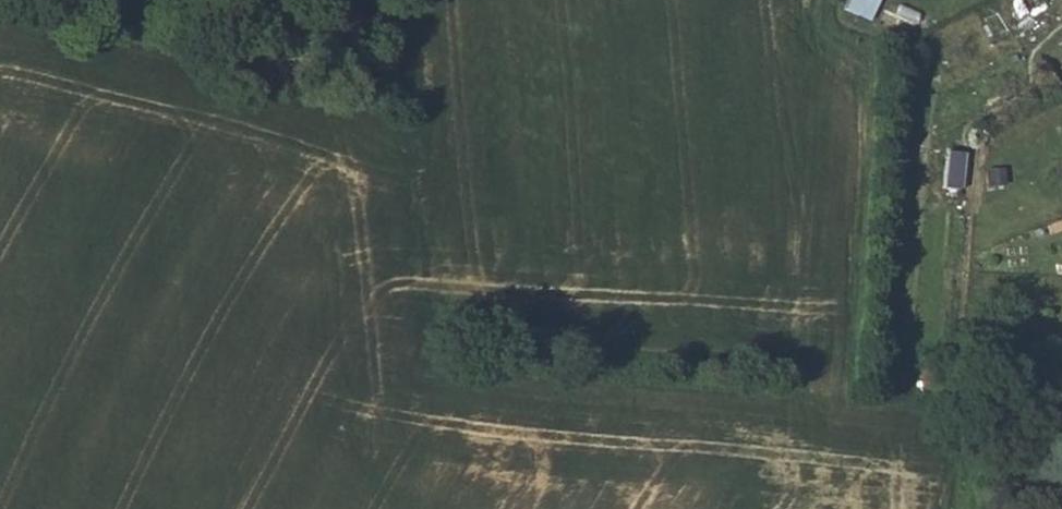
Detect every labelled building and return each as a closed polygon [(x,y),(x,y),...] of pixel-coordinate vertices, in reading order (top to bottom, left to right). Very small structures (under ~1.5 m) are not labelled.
[(962,186),(965,150),(947,149),(944,185),(962,186)]
